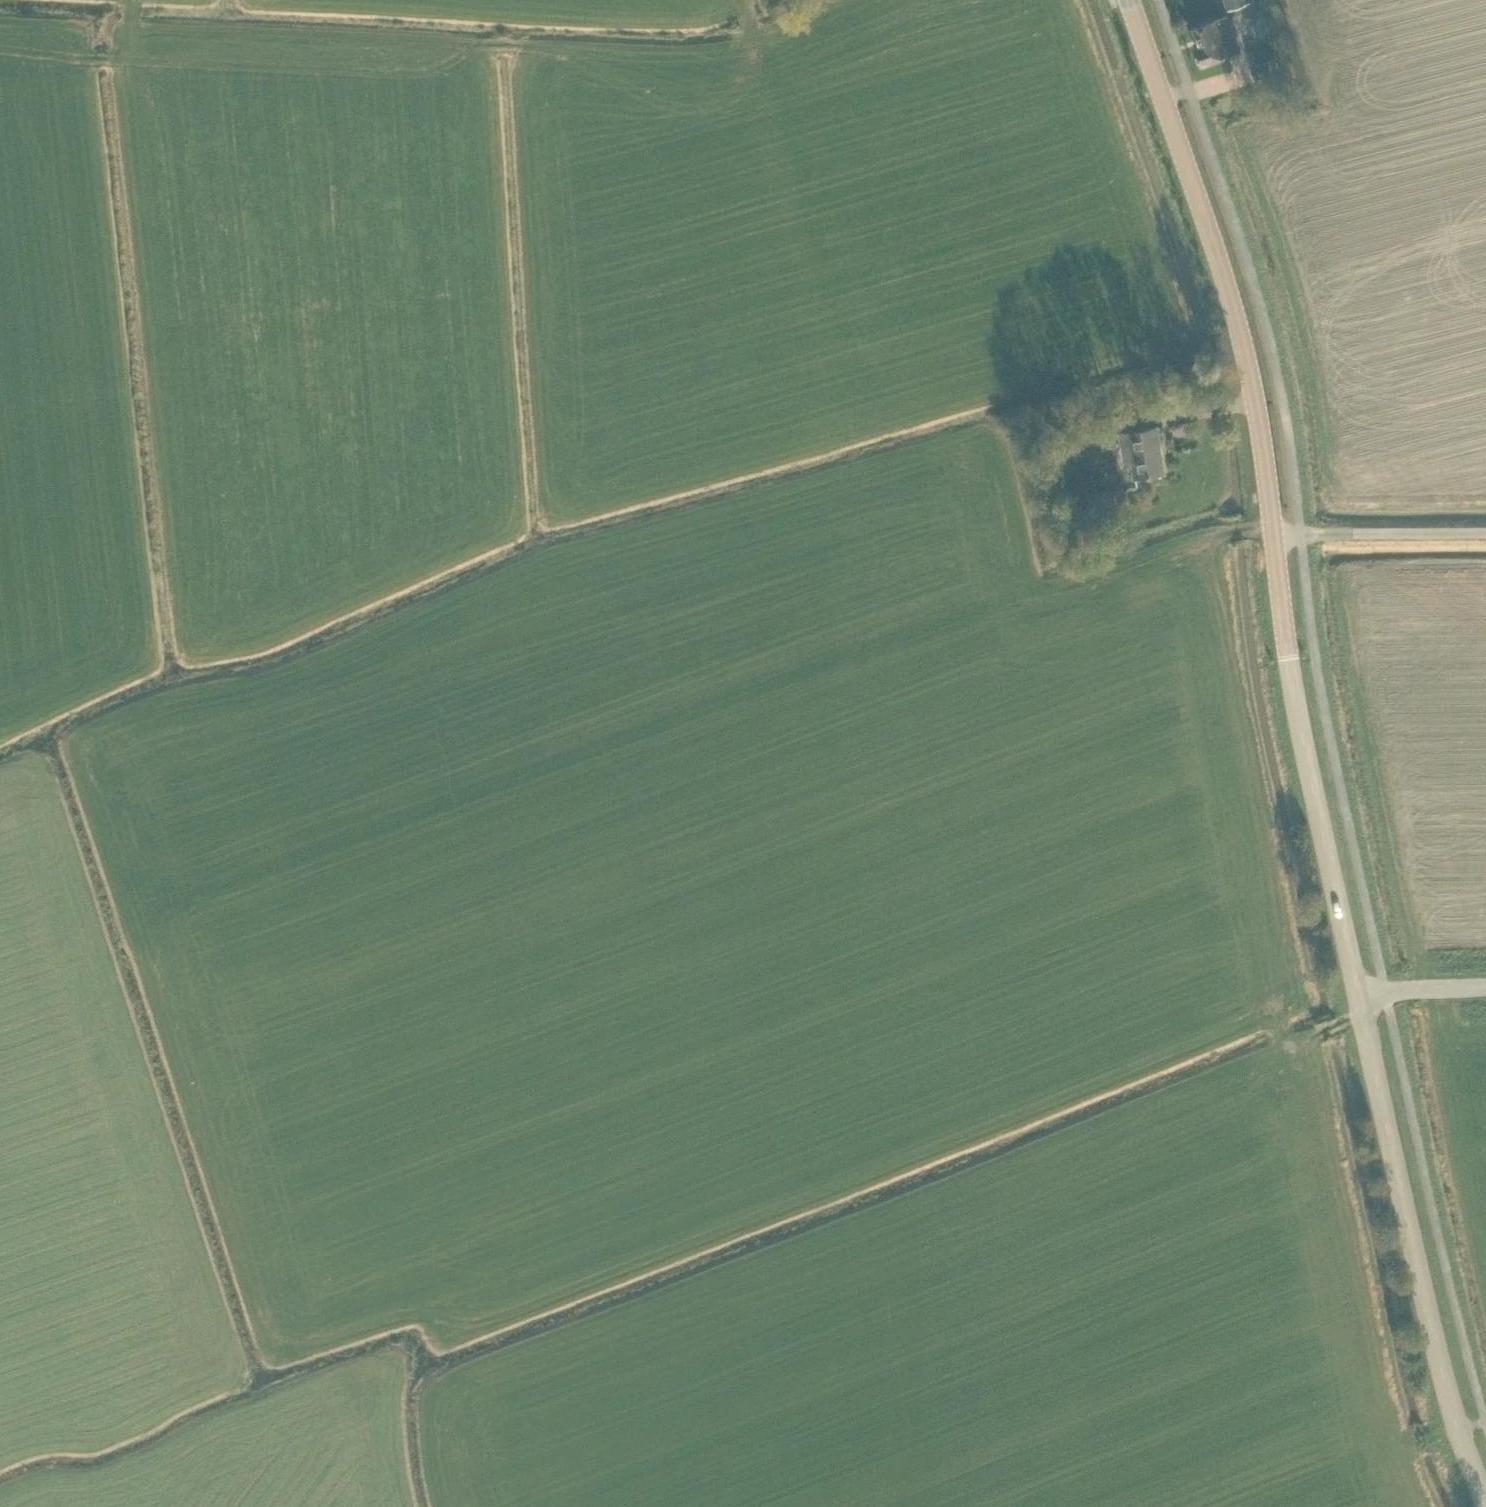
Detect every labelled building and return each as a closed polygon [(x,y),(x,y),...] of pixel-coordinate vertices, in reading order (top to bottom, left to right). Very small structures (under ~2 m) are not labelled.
[(1228,8),(1251,0),(1225,0),(1228,8)] [(1242,48),(1229,15),(1194,26),(1201,49),(1198,50),(1202,63),(1225,56),(1225,54),(1242,48)] [(1120,432),(1125,461),(1133,460),(1136,475),(1165,471),(1158,424),(1148,425),(1147,414),(1122,417),(1121,413),(1095,417),(1098,435),(1120,432)]
